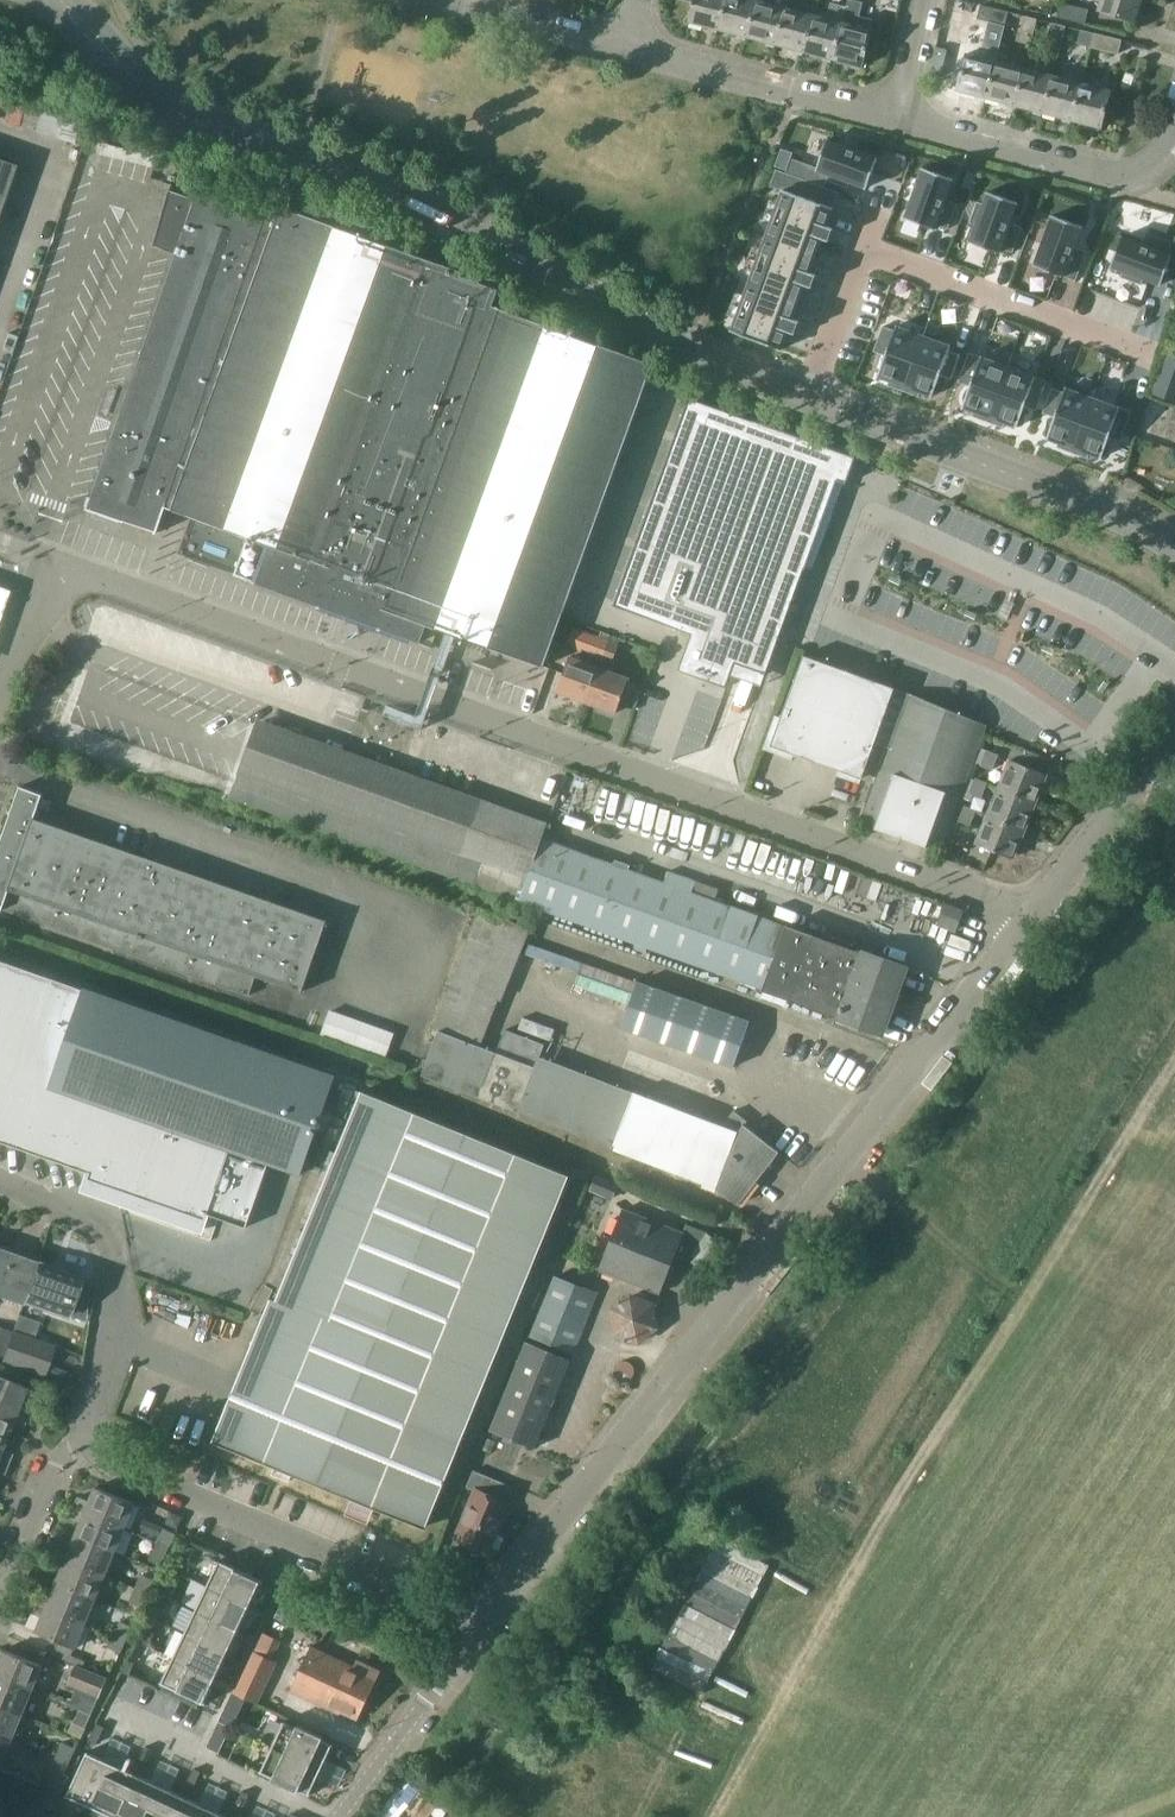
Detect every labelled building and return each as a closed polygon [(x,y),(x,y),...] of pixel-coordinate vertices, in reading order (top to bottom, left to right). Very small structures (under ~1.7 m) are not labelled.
[(726,0),(687,0),(694,2),(689,21),(718,29),(726,0)] [(756,0),(726,0),(718,29),(746,36),(756,0)] [(787,0),(771,0),(770,2),(762,0),(756,0),(746,36),(775,44),(785,6),(787,0)] [(874,21),(858,17),(862,3),(851,0),(848,0),(846,5),(832,59),(862,67),(874,21)] [(1097,10),(1133,22),(1141,0),(1100,0),(1097,10)] [(832,59),(846,5),(831,2),(827,17),(814,14),(803,52),(832,59)] [(995,62),(1008,12),(980,5),(977,19),(988,22),(979,58),(965,55),(956,91),(985,99),(995,62)] [(1084,26),(1088,11),(1061,5),(1057,19),(1084,26)] [(803,52),(814,14),(785,6),(775,44),(803,52)] [(1033,36),(1037,21),(1024,18),(1020,33),(1033,36)] [(1061,44),(1065,28),(1052,25),(1049,41),(1061,44)] [(1090,49),(1094,34),(1080,31),(1076,45),(1090,49)] [(1116,56),(1120,42),(1094,34),(1090,49),(1116,56)] [(1014,106),(1024,70),(995,62),(985,99),(1014,106)] [(1043,114),(1052,77),(1024,70),(1014,106),(1043,114)] [(1071,121),(1081,85),(1052,77),(1043,114),(1071,121)] [(1100,128),(1109,92),(1081,85),(1071,121),(1100,128)] [(827,139),(816,169),(865,187),(876,157),(827,139)] [(775,166),(787,170),(793,152),(782,148),(775,166)] [(16,165),(0,159),(0,198),(3,199),(16,165)] [(922,167),(904,217),(934,228),(936,224),(947,228),(955,207),(943,203),(952,178),(922,167)] [(195,196),(177,191),(168,189),(152,244),(176,251),(88,499),(86,499),(84,503),(86,504),(85,506),(155,531),(164,505),(191,515),(178,553),(419,640),(426,623),(543,666),(652,364),(493,306),(499,289),(461,276),(463,271),(282,204),(277,219),(197,191),(195,196)] [(784,189),(775,213),(832,234),(834,230),(827,227),(834,207),(784,189)] [(987,191),(969,241),(982,246),(998,252),(1000,248),(1012,252),(1020,230),(1008,226),(1013,211),(1017,202),(987,191)] [(775,213),(766,237),(816,255),(823,237),(830,239),(832,234),(775,213)] [(1050,218),(1033,264),(1064,275),(1065,271),(1077,275),(1084,254),(1073,250),(1082,226),(1056,216),(1052,215),(1050,218)] [(1122,236),(1111,266),(1123,271),(1121,277),(1143,284),(1145,278),(1162,284),(1173,254),(1169,252),(1173,241),(1154,234),(1150,246),(1143,243),(1122,236)] [(766,237),(758,260),(815,281),(817,276),(810,273),(816,255),(766,237)] [(758,260),(749,283),(799,301),(806,283),(813,286),(815,281),(758,260)] [(749,283),(741,306),(798,327),(800,322),(793,320),(799,301),(749,283)] [(741,306),(732,331),(782,349),(789,329),(796,332),(798,327),(741,306)] [(882,325),(875,344),(887,348),(877,375),(904,385),(922,335),(895,325),(894,329),(882,325)] [(922,335),(904,385),(924,392),(931,395),(941,368),(953,373),(960,354),(948,349),(950,345),(942,342),(922,335)] [(1151,392),(1174,401),(1174,354),(1165,351),(1151,392)] [(966,356),(959,375),(971,379),(961,406),(989,416),(1007,366),(980,356),(978,360),(966,356)] [(1007,366),(989,416),(1016,426),(1026,399),(1038,403),(1045,385),(1033,380),(1034,376),(1007,366)] [(1051,387),(1044,405),(1056,410),(1046,437),(1073,447),(1091,397),(1065,387),(1063,392),(1051,387)] [(674,439),(614,605),(692,633),(679,669),(727,687),(736,662),(767,674),(782,631),(805,569),(837,480),(846,483),(849,476),(856,456),(760,421),(754,419),(689,396),(674,439)] [(1091,397),(1073,447),(1100,457),(1110,430),(1122,434),(1129,416),(1117,411),(1119,407),(1091,397)] [(0,587),(0,619),(10,590),(0,587)] [(574,628),(568,645),(589,653),(591,654),(599,657),(602,658),(608,640),(598,636),(574,628)] [(598,668),(586,701),(615,712),(628,678),(611,672),(615,661),(613,661),(613,660),(619,644),(608,640),(602,658),(598,668)] [(569,657),(557,690),(586,701),(598,668),(602,658),(599,657),(591,654),(589,653),(586,663),(569,657)] [(861,782),(896,686),(806,654),(783,717),(777,715),(766,748),(794,758),(795,752),(841,769),(839,774),(861,782)] [(951,820),(952,820),(984,733),(986,726),(987,724),(907,692),(895,687),(876,742),(888,746),(860,823),(933,848),(940,851),(941,848),(951,820)] [(994,771),(1000,755),(988,751),(982,766),(994,771)] [(1036,800),(1047,774),(1011,760),(1001,786),(1036,800)] [(982,798),(989,783),(977,778),(971,794),(982,798)] [(33,818),(34,815),(35,815),(38,808),(36,808),(41,793),(20,786),(20,788),(0,845),(0,909),(3,910),(3,908),(15,912),(250,995),(257,975),(302,991),(321,938),(327,920),(126,849),(124,848),(33,818)] [(1025,828),(1036,800),(1001,786),(990,814),(1025,828)] [(971,826),(978,810),(966,806),(960,821),(971,826)] [(1014,856),(1025,828),(990,814),(979,842),(1014,856)] [(524,876),(515,900),(539,908),(701,967),(718,973),(766,990),(881,1031),(881,1029),(889,1009),(893,1007),(898,994),(895,990),(902,971),(903,967),(849,948),(846,943),(829,937),(824,939),(692,892),(697,879),(669,869),(664,882),(630,870),(630,864),(616,858),(612,864),(543,839),(529,877),(524,876)] [(957,863),(963,849),(952,845),(947,860),(957,863)] [(957,930),(964,911),(946,904),(938,924),(957,930)] [(738,1202),(777,1152),(744,1126),(748,1121),(733,1109),(721,1125),(540,1056),(545,1044),(507,1029),(497,1052),(481,1046),(492,1019),(500,999),(502,1000),(532,928),(533,925),(480,906),(479,909),(434,1027),(439,1030),(422,1074),(719,1187),(738,1202)] [(0,962),(0,1139),(91,1171),(86,1183),(111,1191),(113,1185),(136,1192),(134,1198),(217,1227),(220,1218),(247,1227),(270,1160),(299,1170),(331,1077),(0,962)] [(751,1021),(638,980),(620,1028),(733,1069),(751,1021)] [(386,1056),(394,1031),(330,1008),(321,1033),(386,1056)] [(427,1528),(570,1175),(363,1091),(278,1301),(272,1299),(214,1441),(427,1528)] [(613,1198),(619,1185),(596,1175),(590,1188),(613,1198)] [(677,1248),(690,1258),(709,1232),(687,1223),(683,1233),(625,1210),(601,1270),(660,1293),(677,1248)] [(0,1283),(11,1252),(0,1248),(0,1283)] [(0,1283),(0,1295),(23,1303),(23,1301),(37,1261),(11,1252),(0,1283)] [(37,1261),(23,1301),(66,1316),(69,1306),(79,1277),(65,1272),(65,1271),(37,1261)] [(574,1352),(598,1293),(556,1276),(532,1334),(574,1352)] [(662,1327),(659,1307),(658,1301),(656,1301),(634,1292),(614,1308),(618,1334),(642,1342),(662,1327)] [(0,1329),(0,1354),(4,1356),(12,1333),(0,1329)] [(13,1330),(12,1333),(4,1356),(2,1362),(44,1376),(55,1344),(13,1330)] [(536,1448),(572,1359),(528,1341),(492,1430),(536,1448)] [(629,1361),(626,1361),(624,1361),(621,1361),(619,1363),(617,1364),(616,1366),(615,1369),(615,1371),(615,1374),(616,1376),(617,1377),(619,1379),(621,1380),(623,1381),(626,1382),(628,1381),(630,1381),(632,1379),(634,1378),(635,1375),(636,1373),(636,1370),(636,1368),(635,1366),(634,1365),(633,1363),(631,1362),(629,1361)] [(28,1416),(31,1407),(32,1405),(21,1400),(27,1386),(0,1375),(0,1404),(28,1416)] [(6,1436),(11,1423),(12,1421),(24,1426),(27,1417),(28,1416),(0,1404),(0,1433),(6,1436)] [(8,1463),(12,1454),(13,1453),(1,1448),(6,1436),(0,1433),(0,1460),(8,1463)] [(4,1474),(8,1465),(8,1463),(0,1460),(0,1472),(4,1474)] [(490,1551),(510,1503),(501,1499),(508,1484),(475,1470),(468,1487),(476,1491),(457,1538),(490,1551)] [(135,1503),(96,1487),(90,1502),(78,1497),(74,1507),(124,1528),(135,1503)] [(114,1552),(124,1528),(74,1507),(69,1517),(81,1522),(76,1536),(114,1552)] [(183,1516),(171,1511),(169,1517),(171,1523),(178,1526),(183,1516)] [(170,1546),(176,1533),(165,1528),(158,1541),(170,1546)] [(114,1552),(76,1536),(70,1550),(58,1545),(54,1555),(104,1576),(114,1552)] [(161,1564),(170,1546),(158,1541),(152,1553),(150,1559),(161,1564)] [(196,1548),(188,1545),(182,1557),(190,1561),(196,1548)] [(95,1600),(104,1576),(54,1555),(49,1566),(61,1571),(56,1584),(95,1600)] [(207,1584),(251,1604),(263,1580),(219,1559),(207,1584)] [(136,1586),(149,1592),(150,1588),(159,1570),(146,1564),(136,1586)] [(172,1596),(177,1585),(170,1582),(165,1593),(172,1596)] [(95,1600),(56,1584),(50,1597),(38,1592),(34,1602),(85,1623),(95,1600)] [(240,1629),(251,1604),(207,1584),(196,1608),(240,1629)] [(136,1586),(129,1600),(138,1604),(142,1606),(149,1592),(136,1586)] [(159,1605),(166,1609),(172,1596),(165,1593),(159,1605)] [(75,1648),(85,1623),(34,1602),(30,1612),(42,1617),(36,1632),(75,1648)] [(184,1633),(228,1653),(240,1629),(196,1608),(195,1610),(183,1604),(173,1625),(185,1631),(184,1633)] [(127,1639),(133,1625),(120,1619),(114,1633),(127,1639)] [(140,1644),(149,1648),(154,1636),(146,1632),(140,1644)] [(121,1653),(127,1639),(114,1633),(108,1647),(121,1653)] [(217,1678),(228,1653),(184,1633),(173,1657),(217,1678)] [(361,1669),(311,1646),(291,1691),(340,1714),(342,1710),(359,1718),(381,1671),(364,1663),(361,1669)] [(3,1649),(0,1655),(0,1677),(31,1690),(42,1665),(3,1649)] [(236,1691),(259,1702),(278,1662),(255,1651),(236,1691)] [(173,1657),(159,1686),(203,1707),(217,1678),(173,1657)] [(135,1662),(128,1659),(122,1671),(129,1674),(135,1662)] [(80,1709),(92,1714),(99,1696),(100,1697),(108,1678),(108,1677),(77,1664),(69,1684),(77,1687),(77,1688),(70,1704),(80,1709)] [(31,1690),(0,1677),(0,1706),(21,1715),(31,1690)] [(0,1706),(0,1733),(11,1738),(21,1715),(0,1706)] [(225,1708),(220,1720),(227,1724),(233,1711),(225,1708)] [(86,1726),(92,1714),(80,1709),(74,1722),(86,1726)] [(285,1720),(273,1746),(321,1768),(333,1743),(323,1738),(324,1736),(298,1723),(297,1726),(285,1720)] [(232,1726),(220,1721),(207,1746),(220,1752),(232,1726)] [(90,1740),(97,1743),(105,1726),(98,1723),(90,1740)] [(11,1738),(0,1733),(0,1762),(1,1762),(11,1738)] [(68,1760),(74,1747),(63,1742),(58,1755),(68,1760)] [(141,1758),(147,1761),(153,1749),(146,1746),(141,1758)] [(273,1746),(261,1771),(273,1776),(272,1779),(298,1791),(300,1788),(310,1793),(321,1768),(273,1746)] [(88,1751),(68,1794),(92,1806),(112,1762),(89,1752),(88,1751)] [(63,1773),(68,1760),(58,1755),(52,1768),(63,1773)] [(147,1761),(141,1758),(135,1770),(142,1773),(147,1761)] [(92,1806),(116,1816),(136,1774),(112,1762),(92,1806)] [(201,1771),(194,1768),(188,1780),(195,1783),(201,1771)] [(116,1816),(146,1816),(161,1785),(136,1774),(116,1816)] [(188,1780),(183,1792),(190,1795),(195,1783),(188,1780)] [(146,1816),(176,1816),(185,1797),(161,1785),(146,1816)] [(55,1796),(41,1790),(34,1807),(47,1813),(55,1796)] [(242,1791),(237,1803),(244,1806),(250,1794),(242,1791)] [(176,1816),(205,1816),(209,1808),(185,1797),(176,1816)] [(231,1815),(236,1816),(239,1816),(244,1806),(237,1803),(231,1815)] [(205,1816),(229,1816),(209,1808),(205,1816)]
